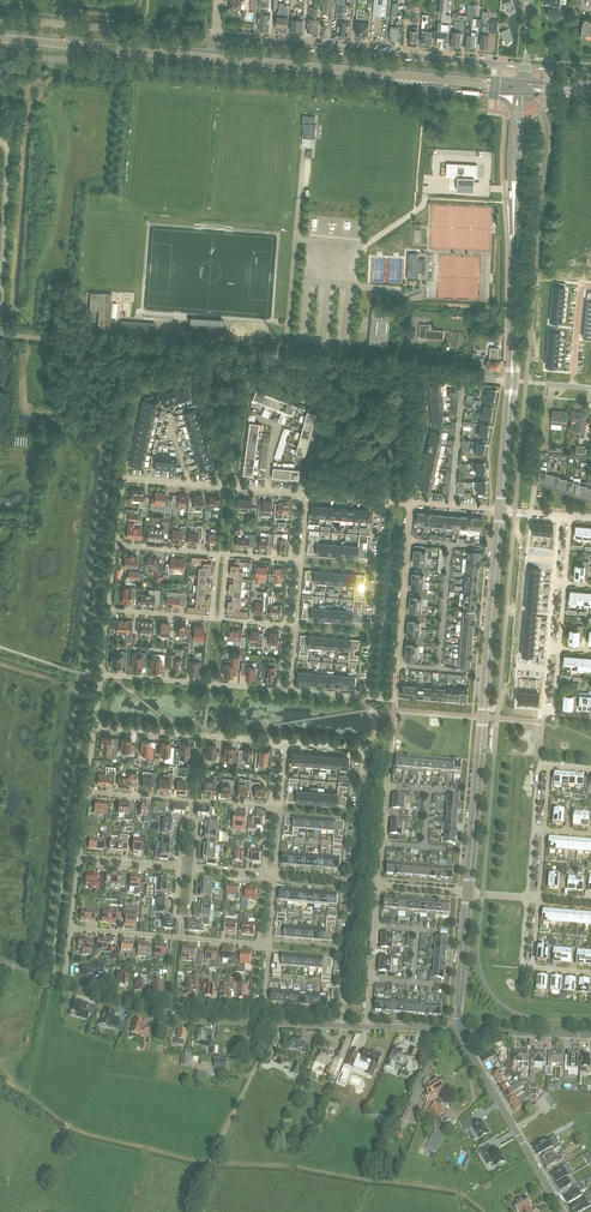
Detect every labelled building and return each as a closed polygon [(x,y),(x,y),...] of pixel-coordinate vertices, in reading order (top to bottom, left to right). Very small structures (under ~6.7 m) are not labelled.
[(245,1),(245,0),(231,0),(231,1),(230,1),(230,3),(231,4),(230,7),(245,9),(245,1)] [(322,12),(332,13),(333,10),(333,0),(323,0),(322,12)] [(373,15),(386,16),(387,0),(374,0),(373,15)] [(443,14),(444,0),(436,0),(435,10),(438,10),(438,21),(439,21),(438,30),(435,30),(434,40),(435,40),(435,41),(437,41),(438,40),(440,40),(443,14)] [(500,10),(507,9),(510,15),(516,10),(513,4),(514,4),(512,0),(505,0),(503,0),(501,0),(500,10)] [(393,2),(389,39),(394,39),(396,20),(398,2),(393,2)] [(474,10),(475,5),(474,4),(474,5),(469,5),(469,4),(468,4),(466,19),(472,20),(471,27),(466,27),(466,34),(465,46),(470,46),(472,34),(472,25),(473,20),(473,19),(473,18),(474,10)] [(560,5),(550,4),(550,8),(548,8),(548,16),(551,16),(550,19),(556,20),(562,20),(562,17),(559,17),(560,10),(561,10),(562,4),(560,4),(560,5)] [(357,21),(356,33),(362,34),(364,14),(365,11),(361,11),(360,17),(357,17),(357,21)] [(489,22),(488,22),(488,11),(483,11),(482,19),(483,19),(480,47),(487,48),(489,34),(487,34),(487,29),(486,29),(486,27),(489,27),(489,22)] [(299,19),(297,19),(296,30),(302,30),(303,20),(304,20),(304,13),(301,13),(301,17),(299,17),(299,19)] [(371,15),(364,14),(362,34),(368,34),(369,22),(371,22),(371,15)] [(447,41),(448,30),(449,30),(450,21),(451,14),(443,14),(440,40),(440,41),(447,42),(447,41)] [(424,30),(421,29),(420,41),(426,42),(428,24),(428,16),(425,16),(424,30)] [(590,17),(590,20),(589,20),(589,19),(585,19),(585,21),(583,21),(582,35),(586,35),(586,37),(590,37),(590,17)] [(501,31),(507,41),(513,38),(506,20),(499,24),(498,31),(501,31)] [(416,41),(417,33),(417,31),(417,27),(412,26),(412,30),(409,30),(408,40),(416,41)] [(315,123),(316,116),(303,115),(302,127),(303,127),(302,138),(303,138),(302,145),(313,146),(314,139),(315,139),(316,124),(315,123)] [(446,176),(458,177),(459,177),(458,190),(457,190),(474,191),(473,191),(473,186),(473,178),(475,178),(475,177),(477,178),(477,177),(476,177),(476,165),(477,165),(447,163),(448,164),(447,176),(446,176)] [(407,278),(419,278),(419,272),(421,272),(422,259),(418,259),(418,253),(408,252),(407,278)] [(99,310),(98,328),(115,329),(115,320),(111,319),(112,294),(91,292),(90,309),(99,310)] [(369,343),(387,345),(391,311),(372,309),(369,343)] [(420,324),(419,337),(444,339),(444,330),(429,329),(430,324),(420,324)] [(493,368),(496,348),(490,347),(489,358),(488,358),(487,368),(488,368),(489,369),(491,369),(492,368),(493,368)] [(430,384),(431,390),(443,390),(443,383),(441,383),(441,380),(436,380),(436,383),(428,384),(430,384)] [(491,389),(492,385),(488,385),(488,388),(483,387),(482,391),(487,392),(486,399),(495,401),(495,400),(495,397),(496,397),(496,396),(494,396),(495,390),(497,390),(491,389)] [(187,389),(181,391),(184,402),(191,400),(187,389)] [(260,407),(262,402),(265,393),(257,389),(253,399),(258,401),(256,406),(260,407)] [(175,393),(178,404),(184,402),(181,391),(175,393)] [(175,393),(169,394),(172,406),(178,404),(175,393)] [(268,410),(273,396),(265,393),(262,402),(266,404),(264,409),(268,410)] [(166,408),(172,406),(169,394),(162,396),(166,408)] [(273,406),(278,408),(281,399),(273,396),(268,410),(271,411),(273,406)] [(289,402),(281,399),(278,408),(282,410),(280,415),(284,416),(289,402)] [(144,407),(156,409),(157,403),(146,400),(144,407)] [(284,416),(287,418),(289,413),(294,415),(298,405),(289,402),(284,416)] [(492,418),(491,418),(492,414),(491,413),(492,407),(494,408),(494,407),(484,405),(479,404),(478,410),(483,411),(482,416),(492,418)] [(143,413),(154,416),(156,409),(144,407),(143,413)] [(272,419),(276,421),(280,411),(276,409),(272,419)] [(182,413),(184,419),(196,416),(194,410),(182,413)] [(558,410),(553,410),(552,415),(552,414),(552,416),(552,421),(559,421),(559,425),(562,425),(562,426),(567,426),(567,423),(568,411),(561,411),(560,411),(558,411),(558,410)] [(317,414),(308,411),(306,416),(301,415),(300,418),(315,422),(317,414)] [(577,432),(576,432),(575,432),(584,433),(586,413),(572,412),(572,421),(576,421),(576,429),(577,429),(577,432)] [(142,420),(153,422),(154,416),(143,413),(142,420)] [(433,426),(443,427),(443,422),(445,422),(445,415),(433,416),(433,426)] [(198,422),(196,416),(184,419),(186,426),(198,422)] [(303,428),(312,430),(315,422),(300,418),(299,421),(304,423),(303,428)] [(152,428),(153,422),(142,420),(140,426),(152,428)] [(186,426),(188,432),(199,428),(198,422),(186,426)] [(250,422),(249,431),(259,432),(260,423),(250,422)] [(488,436),(489,432),(487,431),(488,425),(490,426),(490,425),(476,422),(472,422),(471,426),(475,427),(477,427),(476,434),(488,436)] [(150,435),(152,428),(140,426),(139,432),(150,435)] [(442,431),(443,427),(433,426),(431,436),(443,439),(443,438),(442,438),(443,432),(442,431)] [(282,427),(273,457),(279,459),(288,429),(282,427)] [(188,432),(190,438),(201,435),(199,428),(188,432)] [(312,430),(303,428),(302,433),(296,431),(295,435),(310,439),(312,430)] [(259,432),(249,431),(248,439),(258,441),(259,432)] [(139,432),(138,439),(149,441),(150,435),(139,432)] [(300,440),(298,444),(308,447),(310,439),(295,435),(293,434),(292,437),(295,437),(294,438),(300,440)] [(190,438),(192,444),(203,441),(201,435),(190,438)] [(442,445),(443,439),(431,436),(430,442),(442,445)] [(148,447),(149,441),(138,439),(136,445),(148,447)] [(248,439),(247,448),(257,449),(258,441),(248,439)] [(205,447),(203,441),(192,444),(194,451),(205,447)] [(485,454),(484,454),(485,450),(484,450),(485,444),(487,444),(472,441),(471,447),(475,447),(474,452),(485,454)] [(430,442),(428,448),(440,451),(439,451),(440,445),(442,445),(430,442)] [(306,456),(308,447),(298,444),(297,450),(292,448),(291,452),(306,456)] [(135,451),(146,454),(148,447),(136,445),(135,451)] [(194,457),(207,453),(205,447),(194,451),(196,457),(194,457)] [(246,456),(256,458),(257,449),(247,448),(246,456)] [(427,455),(439,457),(440,451),(428,448),(427,455)] [(135,451),(134,458),(145,460),(146,454),(135,451)] [(207,453),(194,457),(196,463),(209,460),(207,453)] [(438,464),(439,457),(427,455),(425,461),(438,464)] [(255,466),(256,458),(246,456),(245,465),(255,466)] [(134,458),(132,464),(144,467),(145,460),(134,458)] [(211,466),(209,460),(196,463),(196,464),(198,463),(199,469),(211,466)] [(273,477),(282,478),(282,468),(277,467),(278,462),(274,461),(274,467),(273,477)] [(424,467),(436,470),(438,464),(425,461),(424,467)] [(486,469),(484,469),(484,463),(486,463),(486,462),(476,463),(472,463),(472,468),(477,468),(477,474),(487,473),(486,473),(486,469)] [(288,468),(282,468),(282,478),(290,478),(292,463),(288,463),(288,468)] [(295,463),(292,463),(290,478),(299,479),(300,469),(295,469),(295,463)] [(244,474),(253,475),(255,466),(245,465),(244,474)] [(435,476),(436,470),(424,467),(423,474),(436,477),(436,476),(435,476)] [(536,476),(536,475),(539,475),(539,483),(539,482),(546,482),(545,484),(546,484),(547,471),(540,471),(540,468),(536,467),(536,476)] [(436,477),(423,474),(421,480),(435,483),(436,477)] [(435,483),(421,480),(420,486),(418,486),(426,488),(425,491),(429,492),(430,489),(432,489),(433,483),(435,483)] [(485,481),(487,481),(477,481),(473,481),(473,486),(473,493),(478,493),(478,496),(483,496),(483,492),(488,492),(488,491),(487,491),(487,488),(487,487),(486,487),(485,481)] [(144,497),(145,497),(145,491),(132,490),(132,491),(130,491),(130,497),(131,497),(131,498),(140,499),(140,507),(147,508),(148,497),(148,498),(144,497)] [(158,505),(162,505),(162,511),(171,512),(172,505),(165,504),(166,493),(165,492),(164,492),(162,491),(162,492),(155,492),(155,493),(154,493),(154,495),(155,496),(155,498),(151,498),(150,505),(151,505),(151,504),(157,505),(158,505)] [(178,494),(178,495),(178,501),(172,501),(173,494),(171,508),(173,509),(173,514),(180,514),(181,506),(186,507),(187,494),(178,494)] [(195,495),(195,496),(194,502),(189,501),(188,511),(189,511),(193,511),(194,511),(194,508),(202,508),(203,496),(195,495)] [(210,496),(210,497),(209,503),(206,503),(205,510),(214,510),(214,505),(220,505),(221,497),(219,497),(219,496),(216,496),(216,497),(210,496)] [(252,507),(253,500),(248,499),(247,499),(245,499),(244,499),(239,499),(238,508),(249,509),(248,516),(256,517),(257,508),(252,507)] [(264,501),(264,502),(264,507),(259,507),(259,501),(258,516),(263,517),(264,513),(271,514),(272,502),(264,501)] [(279,509),(275,509),(274,517),(283,518),(283,513),(289,514),(290,503),(289,503),(289,502),(286,502),(286,503),(279,502),(279,509)] [(320,517),(321,506),(314,505),(314,507),(312,507),(311,516),(313,516),(320,517)] [(320,517),(320,518),(327,519),(328,506),(327,506),(321,506),(320,517)] [(340,520),(347,520),(348,506),(343,506),(343,508),(341,507),(340,520)] [(361,520),(368,521),(369,521),(370,521),(370,512),(369,512),(369,510),(362,509),(361,520)] [(424,526),(425,513),(418,513),(417,525),(424,526)] [(425,513),(424,526),(431,527),(432,514),(425,513)] [(432,514),(431,527),(439,527),(440,514),(432,514)] [(446,528),(447,515),(440,514),(439,527),(446,528)] [(453,528),(454,516),(447,515),(446,528),(453,528)] [(460,529),(461,516),(454,516),(453,528),(460,529)] [(461,516),(460,529),(467,530),(468,517),(461,516)] [(467,530),(474,530),(475,517),(468,517),(467,530)] [(474,530),(482,531),(483,518),(475,517),(474,530)] [(141,538),(142,528),(134,527),(134,523),(129,522),(128,527),(128,526),(128,528),(127,528),(127,531),(128,532),(127,537),(141,538)] [(176,529),(173,529),(172,541),(180,542),(181,536),(182,535),(185,536),(186,526),(181,526),(181,527),(177,527),(176,528),(176,529)] [(198,533),(202,534),(202,528),(203,527),(196,526),(196,531),(189,530),(188,543),(192,543),(192,544),(196,544),(196,543),(197,543),(198,533)] [(576,538),(583,538),(584,527),(577,526),(576,538)] [(163,540),(164,529),(164,530),(154,529),(154,528),(153,527),(150,527),(149,527),(149,528),(148,528),(147,539),(148,539),(154,540),(155,540),(156,540),(163,540)] [(202,528),(202,534),(202,537),(205,537),(205,540),(208,540),(207,544),(215,545),(216,533),(208,532),(206,532),(206,529),(202,528)] [(318,543),(319,530),(316,530),(316,534),(310,533),(309,538),(313,538),(312,543),(309,543),(308,553),(314,553),(314,554),(314,553),(317,554),(318,543)] [(268,549),(268,547),(268,541),(272,541),(272,547),(273,533),(266,533),(266,537),(261,536),(260,548),(268,549)] [(273,548),(274,542),(278,542),(277,550),(278,550),(278,551),(282,551),(282,550),(285,551),(286,539),(283,538),(283,534),(274,533),(273,548)] [(249,548),(249,546),(250,541),(254,541),(255,534),(250,534),(250,538),(237,537),(236,547),(249,548)] [(359,534),(358,546),(359,546),(358,557),(360,557),(360,558),(361,558),(361,557),(367,558),(367,548),(364,548),(364,542),(368,543),(368,535),(359,534)] [(415,549),(414,557),(428,558),(428,551),(431,551),(431,547),(424,546),(424,550),(415,549)] [(467,558),(480,559),(479,559),(480,552),(467,551),(467,558)] [(137,567),(137,557),(134,557),(134,555),(129,555),(129,557),(126,556),(125,561),(124,561),(124,567),(131,568),(131,566),(137,567)] [(158,565),(158,558),(153,558),(153,557),(149,557),(148,557),(147,560),(146,559),(146,560),(145,563),(146,564),(147,564),(147,567),(152,567),(151,573),(161,574),(162,565),(158,565)] [(199,567),(211,568),(211,562),(207,562),(208,559),(209,559),(209,558),(192,557),(192,562),(199,562),(199,567)] [(422,564),(422,569),(429,570),(430,565),(427,565),(428,558),(414,557),(413,564),(422,564)] [(176,559),(171,558),(171,564),(166,563),(165,572),(174,573),(175,570),(183,570),(184,560),(179,559),(179,560),(176,559)] [(585,576),(586,574),(586,572),(589,573),(589,574),(590,574),(590,559),(584,559),(583,564),(578,563),(578,569),(576,569),(575,571),(575,576),(577,576),(578,575),(585,576)] [(232,564),(231,569),(244,570),(244,566),(252,567),(252,562),(235,560),(235,561),(236,561),(236,564),(232,564)] [(262,575),(267,575),(267,567),(266,566),(266,565),(261,565),(261,566),(258,566),(257,573),(253,572),(252,580),(262,580),(262,575)] [(199,567),(198,574),(198,576),(207,576),(207,573),(211,573),(211,568),(199,567)] [(282,582),(282,578),(284,578),(285,568),(274,567),(273,574),(270,573),(269,581),(274,581),(274,582),(282,582)] [(234,579),(235,579),(243,579),(243,578),(244,570),(231,569),(231,575),(234,575),(234,579)] [(413,573),(412,580),(426,581),(426,574),(429,575),(429,570),(422,569),(422,574),(413,573)] [(305,589),(311,590),(310,593),(314,594),(315,581),(314,581),(315,570),(313,570),(312,570),(306,570),(306,579),(309,580),(309,585),(305,585),(305,589)] [(140,572),(129,571),(129,579),(139,580),(140,572)] [(194,574),(194,577),(198,577),(197,585),(209,586),(210,580),(206,580),(207,576),(198,576),(198,574),(194,574)] [(364,584),(365,575),(359,574),(356,574),(355,585),(354,597),(363,598),(364,590),(360,589),(361,584),(364,584)] [(243,581),(247,581),(247,578),(243,578),(243,579),(235,579),(234,579),(234,582),(230,582),(230,587),(242,588),(243,581)] [(420,588),(420,593),(427,593),(428,588),(425,588),(426,581),(412,580),(411,587),(420,588)] [(205,594),(206,591),(209,591),(209,586),(197,585),(197,592),(193,592),(193,595),(196,595),(197,594),(205,594)] [(131,596),(135,597),(136,588),(131,587),(131,588),(127,588),(125,588),(124,588),(123,588),(123,589),(121,591),(121,594),(123,596),(122,602),(124,602),(125,602),(127,603),(128,603),(130,603),(131,596)] [(233,593),(233,597),(241,597),(241,599),(245,599),(245,596),(241,596),(242,588),(230,587),(229,593),(233,593)] [(154,605),(154,603),(155,598),(160,599),(160,589),(155,589),(155,595),(141,594),(140,604),(154,605)] [(577,603),(578,592),(571,591),(570,603),(577,603)] [(180,600),(183,600),(184,593),(180,593),(180,597),(167,596),(167,598),(166,598),(165,599),(165,602),(165,603),(167,603),(167,606),(179,607),(180,600)] [(427,593),(420,593),(420,597),(411,597),(410,604),(424,605),(424,598),(427,598),(427,593)] [(196,603),(208,604),(208,598),(205,598),(205,594),(197,594),(196,595),(196,603)] [(303,608),(302,618),(308,618),(309,618),(311,618),(312,607),(313,607),(313,599),(314,595),(310,595),(310,598),(304,598),(304,602),(307,603),(307,608),(303,608)] [(275,596),(268,596),(267,607),(270,608),(270,614),(281,615),(282,605),(275,604),(275,596)] [(229,600),(228,605),(241,606),(241,599),(241,597),(233,597),(232,600),(229,600)] [(252,597),(251,606),(255,607),(255,613),(263,614),(264,602),(256,601),(256,598),(252,597)] [(354,599),(353,611),(352,622),(355,622),(361,622),(362,613),(358,612),(359,607),(362,607),(363,599),(354,599)] [(477,601),(477,600),(463,599),(463,606),(475,607),(476,600),(477,601)] [(203,609),(204,609),(208,609),(208,604),(196,603),(195,607),(188,606),(187,611),(204,613),(204,612),(203,612),(203,609)] [(418,611),(418,616),(425,617),(426,612),(423,612),(424,605),(410,604),(409,611),(418,611)] [(228,611),(231,611),(232,611),(232,614),(231,614),(231,615),(248,616),(248,611),(240,611),(241,606),(228,605),(228,611)] [(462,617),(475,618),(474,618),(475,611),(462,610),(462,617)] [(409,620),(408,627),(422,628),(422,621),(425,622),(425,617),(418,616),(418,621),(409,620)] [(129,620),(128,620),(118,619),(118,627),(116,627),(116,632),(117,632),(123,633),(127,639),(126,641),(132,642),(133,627),(128,627),(129,620)] [(154,622),(139,621),(138,632),(153,634),(154,622)] [(173,639),(173,631),(170,630),(169,630),(170,624),(161,623),(161,627),(160,627),(159,632),(160,632),(160,637),(168,637),(168,639),(173,639)] [(189,642),(190,635),(186,635),(187,625),(180,625),(179,629),(178,629),(177,634),(179,634),(179,635),(181,635),(182,636),(182,641),(185,641),(185,642),(189,642)] [(190,635),(189,642),(189,649),(193,649),(194,638),(203,639),(204,627),(200,626),(200,625),(195,625),(195,626),(194,636),(190,635),(191,629),(190,635)] [(579,635),(583,635),(583,626),(577,625),(576,630),(571,629),(570,641),(578,642),(579,635)] [(422,628),(408,627),(407,634),(416,635),(416,640),(423,640),(424,636),(421,635),(422,628)] [(241,640),(240,644),(240,646),(245,647),(246,637),(242,636),(242,630),(230,629),(229,635),(228,635),(228,640),(234,641),(234,640),(241,640)] [(262,647),(263,640),(259,639),(260,631),(252,630),(251,635),(250,635),(249,640),(251,640),(251,641),(254,642),(255,643),(255,646),(262,647)] [(270,639),(264,638),(263,650),(269,651),(270,645),(278,645),(279,633),(271,632),(270,639)] [(309,646),(310,635),(307,635),(301,634),(300,644),(304,644),(303,650),(300,650),(299,658),(308,658),(309,646)] [(350,650),(348,662),(358,663),(358,655),(355,654),(355,649),(359,649),(360,639),(354,639),(353,639),(351,639),(350,650)] [(407,644),(406,651),(420,652),(420,645),(423,645),(423,640),(416,640),(416,645),(407,644)] [(122,660),(126,660),(127,652),(121,651),(120,655),(117,654),(117,653),(116,652),(115,652),(114,652),(113,652),(113,653),(113,654),(112,661),(111,661),(110,668),(116,668),(117,667),(118,667),(118,666),(122,666),(122,660)] [(419,659),(420,652),(406,651),(405,658),(414,659),(414,663),(421,663),(422,659),(419,659)] [(145,661),(146,653),(138,652),(138,655),(133,655),(132,668),(141,669),(142,661),(145,661)] [(168,653),(167,662),(167,664),(171,665),(171,671),(180,672),(181,663),(182,663),(182,659),(175,658),(175,653),(168,653)] [(157,658),(152,658),(152,660),(151,660),(150,664),(151,664),(151,670),(160,671),(161,665),(162,664),(164,664),(165,654),(159,654),(159,657),(157,658)] [(190,664),(190,668),(189,673),(190,673),(190,674),(194,675),(194,673),(198,674),(198,667),(200,667),(201,661),(193,660),(194,656),(186,656),(185,667),(186,667),(186,664),(190,664)] [(564,668),(571,668),(572,656),(565,656),(564,668)] [(230,664),(225,664),(224,676),(225,676),(225,677),(229,677),(229,676),(233,677),(234,670),(238,671),(239,657),(230,657),(230,664)] [(472,659),(458,658),(458,665),(470,666),(471,659),(472,659)] [(247,671),(247,673),(246,678),(247,678),(248,679),(251,679),(252,678),(255,679),(256,674),(257,674),(257,670),(256,669),(256,667),(250,667),(251,663),(242,662),(241,673),(242,673),(242,670),(247,671)] [(261,662),(261,671),(265,671),(264,680),(265,680),(265,681),(269,681),(269,680),(272,680),(273,675),(275,675),(276,667),(268,666),(268,663),(261,662)] [(306,683),(307,672),(300,672),(298,672),(298,671),(297,680),(299,680),(299,682),(306,683)] [(355,676),(348,676),(347,687),(354,687),(354,685),(355,685),(356,685),(357,676),(356,676),(356,677),(355,676)] [(410,696),(411,683),(403,683),(402,695),(410,696)] [(417,697),(418,684),(411,683),(410,696),(417,697)] [(424,697),(425,684),(418,684),(417,697),(424,697)] [(425,684),(424,697),(431,698),(432,685),(425,684)] [(438,698),(440,686),(432,685),(431,698),(438,698)] [(446,699),(447,686),(440,686),(438,698),(446,699)] [(454,687),(447,686),(446,699),(453,700),(454,687)] [(460,700),(461,687),(454,687),(453,700),(460,700)] [(461,687),(460,700),(467,701),(468,688),(461,687)] [(573,703),(576,704),(577,695),(565,694),(564,706),(572,707),(573,703)] [(588,696),(577,695),(576,704),(580,704),(580,707),(587,708),(588,694),(588,696)] [(117,758),(118,744),(112,744),(112,737),(108,737),(108,736),(104,735),(104,737),(103,736),(102,741),(101,741),(101,746),(102,746),(102,751),(110,752),(109,757),(117,758)] [(131,747),(131,744),(132,739),(130,739),(130,738),(124,737),(123,738),(122,738),(121,751),(128,751),(128,755),(135,756),(136,744),(135,744),(135,748),(131,747)] [(150,746),(150,741),(149,740),(149,739),(146,739),(145,740),(142,740),(142,746),(140,746),(139,752),(141,752),(141,753),(146,753),(146,757),(153,758),(154,748),(150,747),(150,746)] [(165,761),(173,761),(174,754),(170,754),(170,742),(170,741),(165,740),(165,742),(162,742),(162,747),(159,747),(159,755),(165,755),(165,761)] [(181,743),(180,748),(180,750),(175,750),(174,763),(179,764),(180,757),(189,757),(190,744),(186,743),(186,742),(182,742),(182,743),(181,743)] [(207,751),(206,755),(207,755),(207,757),(207,760),(212,761),(219,761),(220,754),(216,753),(216,751),(216,746),(208,745),(208,751),(207,751)] [(236,762),(237,755),(232,755),(233,747),(226,747),(225,759),(232,759),(232,762),(236,762)] [(243,756),(239,756),(238,763),(243,764),(244,764),(245,761),(251,761),(252,749),(246,748),(245,754),(244,754),(243,756)] [(260,750),(260,753),(259,759),(256,759),(255,767),(258,767),(259,763),(267,763),(268,750),(265,750),(265,749),(261,749),(261,750),(260,750)] [(299,764),(300,753),(293,752),(293,755),(291,754),(290,764),(291,764),(291,763),(292,763),(299,764)] [(341,756),(340,767),(347,768),(348,768),(348,769),(349,769),(350,759),(349,759),(348,759),(348,757),(341,756)] [(405,757),(397,757),(396,770),(404,770),(405,757)] [(404,770),(411,771),(412,758),(405,757),(404,770)] [(411,771),(418,772),(419,759),(412,758),(411,771)] [(426,759),(419,759),(418,772),(425,772),(426,759)] [(426,759),(425,772),(432,773),(433,760),(426,759)] [(433,760),(432,773),(439,773),(440,761),(433,760)] [(439,773),(447,774),(448,761),(440,761),(439,773)] [(447,774),(454,775),(455,762),(448,761),(447,774)] [(455,762),(454,775),(461,775),(462,762),(455,762)] [(109,785),(110,784),(110,778),(115,779),(115,781),(114,781),(115,781),(114,784),(115,779),(116,767),(115,767),(116,767),(116,770),(114,770),(114,767),(106,766),(106,774),(98,774),(98,784),(109,785)] [(132,780),(136,780),(137,773),(128,772),(128,777),(119,777),(118,785),(119,786),(120,787),(124,788),(125,787),(125,786),(131,787),(132,780)] [(151,781),(156,781),(156,773),(149,772),(149,776),(144,776),(143,776),(142,776),(142,780),(143,781),(142,788),(151,788),(151,781)] [(168,783),(172,783),(173,773),(169,772),(168,775),(164,775),(163,775),(163,777),(160,777),(159,781),(158,781),(158,784),(159,785),(159,789),(168,790),(168,783)] [(563,774),(560,774),(556,774),(555,778),(552,778),(551,788),(555,788),(555,786),(562,786),(563,774)] [(177,782),(177,788),(177,790),(185,791),(185,786),(187,787),(187,781),(186,781),(186,780),(181,779),(182,775),(174,775),(174,782),(177,782)] [(204,780),(203,793),(214,794),(215,782),(218,783),(219,775),(215,775),(215,781),(204,780)] [(583,776),(579,776),(576,775),(575,787),(582,788),(583,776)] [(288,790),(287,800),(293,801),(296,801),(297,790),(298,778),(289,777),(288,785),(292,785),(292,791),(288,790)] [(229,795),(229,793),(229,788),(234,789),(234,779),(230,779),(229,782),(222,782),(221,794),(229,795)] [(246,796),(247,790),(247,788),(250,788),(251,779),(246,779),(245,782),(239,782),(238,796),(246,796)] [(255,789),(255,794),(255,797),(264,798),(264,796),(265,796),(266,792),(265,792),(265,786),(260,785),(260,782),(252,781),(252,788),(255,789)] [(338,781),(337,793),(338,793),(337,804),(339,805),(340,805),(346,805),(346,795),(343,795),(343,790),(347,790),(347,785),(341,785),(342,781),(338,781)] [(393,803),(407,804),(407,797),(410,797),(411,793),(403,792),(403,797),(394,796),(393,803)] [(460,804),(459,804),(459,797),(449,796),(448,803),(460,804)] [(107,814),(107,816),(106,822),(110,822),(111,809),(108,809),(108,802),(95,801),(95,807),(94,807),(93,811),(94,811),(94,813),(99,813),(99,814),(103,814),(103,813),(107,814)] [(129,804),(126,804),(120,803),(119,808),(118,808),(117,812),(119,813),(119,814),(124,815),(124,821),(132,821),(133,811),(129,811),(129,804)] [(407,804),(393,803),(393,810),(402,811),(401,815),(409,816),(409,811),(406,811),(407,804)] [(148,813),(149,807),(149,806),(141,805),(141,810),(139,810),(139,816),(144,816),(143,823),(151,824),(152,813),(148,813)] [(164,812),(164,816),(172,817),(172,813),(173,813),(173,814),(184,814),(185,807),(183,807),(183,806),(184,806),(184,805),(179,805),(179,807),(170,806),(170,813),(164,812)] [(205,808),(205,807),(200,807),(201,807),(201,808),(199,808),(199,816),(211,817),(210,820),(218,821),(219,817),(212,816),(213,809),(205,809),(205,808)] [(555,812),(555,816),(555,817),(554,817),(553,817),(552,819),(552,825),(555,825),(555,824),(563,824),(563,817),(567,817),(568,809),(561,808),(561,812),(555,812)] [(237,809),(237,815),(233,814),(233,809),(232,819),(232,821),(231,831),(235,831),(232,830),(232,826),(234,826),(234,830),(240,830),(240,827),(244,827),(244,823),(245,823),(246,814),(239,813),(239,815),(237,815),(237,809)] [(574,825),(581,826),(582,812),(571,811),(570,823),(571,823),(571,822),(574,822),(574,825)] [(582,812),(581,826),(587,827),(588,823),(590,823),(590,813),(582,812)] [(253,821),(249,821),(248,830),(257,830),(257,826),(263,826),(264,815),(263,815),(263,814),(259,814),(259,815),(253,814),(253,821)] [(171,820),(172,817),(164,816),(163,827),(162,827),(174,828),(175,821),(171,820)] [(294,829),(294,818),(292,818),(292,817),(291,817),(286,817),(285,827),(289,827),(288,832),(284,832),(284,837),(290,837),(290,841),(293,841),(294,829)] [(405,829),(405,822),(408,823),(409,818),(401,817),(401,822),(392,821),(391,828),(405,829)] [(207,823),(206,831),(217,831),(218,821),(210,820),(210,824),(207,823)] [(338,821),(335,821),(334,832),(333,844),(342,845),(344,822),(338,821)] [(174,835),(174,828),(162,827),(161,838),(170,838),(170,835),(174,835)] [(405,829),(391,828),(391,835),(400,836),(399,841),(407,841),(407,837),(404,836),(405,829)] [(206,838),(207,838),(209,838),(209,842),(216,842),(217,831),(206,831),(206,838)] [(103,850),(103,848),(104,843),(107,843),(108,834),(101,833),(101,840),(90,839),(89,843),(88,843),(88,847),(89,847),(89,849),(103,850)] [(119,841),(115,841),(115,840),(111,840),(110,841),(109,850),(122,851),(123,845),(128,845),(128,836),(120,836),(119,841)] [(142,846),(146,846),(147,837),(140,837),(139,840),(134,840),(133,852),(134,852),(133,854),(138,854),(138,853),(141,853),(142,846)] [(556,851),(557,839),(551,838),(551,837),(548,837),(548,845),(550,845),(549,850),(556,851)] [(173,842),(171,842),(170,842),(170,838),(161,838),(162,838),(161,848),(172,849),(173,842)] [(235,854),(234,857),(234,861),(236,861),(239,861),(242,861),(243,850),(240,850),(241,849),(238,849),(237,849),(236,849),(237,841),(230,840),(229,854),(235,854)] [(205,845),(204,852),(215,853),(216,842),(209,842),(208,845),(205,845)] [(248,859),(252,859),(252,862),(260,863),(261,852),(258,851),(258,847),(249,846),(248,859)] [(172,849),(161,848),(157,848),(157,852),(159,852),(159,859),(168,860),(168,856),(172,856),(172,849)] [(204,859),(205,859),(207,859),(207,864),(217,865),(218,860),(215,860),(215,853),(204,852),(204,859)] [(283,865),(290,866),(291,855),(284,854),(283,854),(283,853),(282,853),(282,863),(284,863),(283,865)] [(324,869),(326,856),(319,856),(318,870),(322,870),(322,868),(324,868),(324,869)] [(333,857),(326,856),(324,869),(325,869),(325,868),(331,869),(332,858),(333,857)] [(339,859),(332,858),(331,869),(338,870),(338,867),(340,867),(340,868),(341,858),(341,859),(339,859)] [(395,876),(396,862),(388,861),(387,874),(394,875),(394,876),(395,876)] [(395,876),(402,876),(403,863),(396,862),(395,876)] [(409,876),(410,863),(403,863),(402,876),(402,875),(409,876)] [(409,876),(416,877),(417,864),(410,863),(409,876)] [(423,877),(424,864),(417,864),(416,877),(423,877)] [(424,864),(423,877),(431,878),(432,865),(424,864)] [(438,879),(439,866),(432,865),(431,878),(437,878),(437,879),(438,879)] [(445,880),(446,866),(439,866),(438,879),(445,880)] [(445,880),(445,879),(452,880),(453,867),(446,866),(445,880)] [(85,885),(90,886),(90,889),(99,890),(100,881),(97,880),(97,874),(95,874),(95,873),(87,872),(87,873),(86,873),(86,876),(85,876),(84,877),(84,879),(85,880),(86,880),(85,885)] [(119,888),(120,887),(121,887),(122,876),(117,876),(117,874),(112,874),(112,875),(107,875),(106,883),(111,884),(111,886),(115,886),(115,888),(119,888)] [(170,879),(168,879),(167,879),(167,875),(152,874),(151,878),(157,878),(157,885),(169,886),(170,879)] [(129,888),(129,892),(134,893),(134,894),(135,895),(136,895),(137,895),(138,894),(139,893),(141,893),(142,893),(143,884),(139,884),(140,879),(140,878),(139,877),(137,877),(131,877),(131,878),(130,878),(129,882),(131,883),(130,888),(129,888)] [(558,886),(565,886),(566,878),(550,877),(550,882),(549,882),(548,882),(548,884),(547,889),(550,890),(550,889),(558,889),(558,886)] [(202,882),(201,889),(212,890),(213,879),(206,878),(205,882),(202,882)] [(569,890),(575,891),(576,879),(566,878),(565,886),(569,887),(569,890)] [(576,879),(575,891),(582,891),(582,888),(586,888),(587,880),(576,879)] [(169,893),(169,886),(157,885),(158,885),(157,896),(156,896),(165,896),(165,893),(169,893)] [(239,886),(228,885),(227,895),(235,895),(235,900),(240,900),(240,893),(238,893),(239,886)] [(247,887),(246,894),(242,893),(240,910),(247,911),(247,908),(248,908),(248,900),(255,901),(255,899),(257,899),(257,896),(256,896),(256,887),(255,887),(255,886),(252,886),(252,887),(247,887)] [(212,890),(201,889),(201,896),(204,896),(204,900),(211,900),(212,890)] [(287,902),(288,890),(281,890),(281,892),(280,892),(280,891),(279,891),(278,901),(279,901),(279,900),(280,900),(287,901),(287,902)] [(335,894),(335,893),(329,892),(328,906),(329,904),(335,905),(337,905),(337,906),(338,896),(338,897),(336,896),(336,894),(335,894)] [(165,896),(156,896),(155,906),(168,907),(168,900),(165,900),(165,896)] [(393,897),(392,898),(385,898),(384,911),(392,911),(393,897)] [(400,898),(393,897),(392,911),(399,912),(400,898)] [(407,900),(400,899),(400,898),(399,912),(406,912),(407,900)] [(200,903),(200,910),(210,911),(211,900),(204,900),(204,903),(200,903)] [(414,900),(407,900),(406,912),(413,913),(414,900)] [(421,901),(414,900),(413,913),(420,914),(421,901)] [(429,901),(421,901),(420,914),(427,914),(429,901)] [(436,901),(435,901),(435,902),(429,901),(427,914),(430,914),(435,915),(436,901)] [(443,902),(436,901),(435,915),(442,915),(443,902)] [(442,915),(449,916),(450,903),(443,903),(443,902),(442,915)] [(140,915),(141,906),(132,905),(131,912),(127,912),(125,924),(135,925),(136,914),(140,915)] [(168,907),(155,906),(154,917),(163,918),(164,914),(167,915),(168,907)] [(92,912),(89,912),(81,911),(81,915),(80,915),(80,918),(81,919),(81,920),(94,922),(95,914),(99,915),(99,907),(92,907),(92,912)] [(116,912),(109,912),(103,911),(102,916),(101,916),(101,920),(102,920),(102,922),(112,922),(112,923),(115,923),(115,919),(120,919),(121,911),(116,910),(116,912)] [(202,918),(202,921),(210,922),(210,911),(200,910),(199,917),(202,918)] [(550,923),(551,911),(544,911),(543,922),(550,923)] [(240,914),(239,926),(243,926),(242,934),(254,935),(255,924),(248,923),(249,917),(246,917),(246,914),(240,914)] [(282,938),(284,938),(285,927),(286,927),(287,915),(277,914),(277,922),(280,922),(280,928),(277,928),(276,927),(275,937),(281,938),(282,938)] [(163,921),(163,918),(154,917),(155,917),(155,921),(163,922),(162,929),(169,929),(169,930),(168,930),(168,931),(173,931),(173,930),(175,930),(175,922),(163,921)] [(327,918),(326,930),(325,941),(328,942),(334,942),(335,932),(334,932),(331,932),(332,927),(335,927),(336,919),(327,918)] [(223,919),(222,926),(226,926),(225,933),(236,934),(237,921),(226,920),(226,919),(223,919)] [(190,932),(190,933),(195,933),(194,933),(195,931),(200,932),(201,925),(190,924),(189,931),(190,931),(190,932)] [(382,935),(382,942),(395,943),(396,936),(397,936),(397,932),(392,931),(392,936),(383,935),(382,935)] [(448,945),(447,945),(447,938),(435,937),(434,944),(448,945)] [(92,955),(92,946),(89,946),(89,939),(84,939),(84,938),(80,938),(80,939),(79,938),(78,941),(77,941),(76,942),(76,945),(77,946),(78,946),(78,948),(83,948),(82,954),(92,955)] [(106,940),(103,939),(103,940),(98,939),(97,949),(110,950),(110,951),(113,952),(112,960),(117,960),(118,947),(113,947),(110,947),(111,941),(106,940)] [(122,941),(121,952),(127,952),(126,958),(135,959),(136,949),(132,949),(132,942),(122,941)] [(382,942),(381,949),(392,950),(393,943),(395,943),(382,942)] [(153,945),(152,945),(152,952),(148,952),(149,944),(139,943),(137,956),(147,957),(147,960),(151,961),(153,945)] [(168,961),(169,953),(165,953),(166,945),(160,945),(160,944),(157,944),(155,944),(154,955),(160,956),(160,960),(168,961)] [(575,948),(574,956),(578,957),(578,964),(586,964),(587,952),(579,952),(579,948),(579,944),(576,944),(575,948)] [(537,956),(537,961),(538,962),(539,961),(547,961),(547,954),(551,954),(552,946),(545,945),(545,949),(539,948),(539,954),(538,954),(537,954),(537,956)] [(203,967),(204,956),(196,956),(197,947),(196,947),(196,948),(183,947),(183,946),(183,951),(182,951),(182,952),(182,960),(182,957),(195,958),(195,966),(203,967)] [(552,946),(551,954),(555,955),(554,962),(562,962),(563,950),(555,950),(556,946),(552,946)] [(574,956),(575,948),(571,947),(571,951),(563,950),(562,962),(570,963),(571,956),(574,956)] [(220,969),(221,956),(216,956),(217,950),(207,949),(206,960),(213,961),(212,968),(220,969)] [(232,959),(232,953),(233,951),(229,951),(229,949),(225,949),(225,950),(224,950),(223,960),(228,960),(228,965),(235,966),(236,959),(232,959)] [(241,952),(241,958),(237,958),(236,972),(245,973),(246,964),(250,964),(251,956),(252,952),(251,952),(247,951),(246,952),(241,952)] [(280,955),(274,954),(273,964),(277,964),(276,970),(273,969),(272,977),(281,978),(282,966),(283,955),(280,955),(280,954),(280,955)] [(380,958),(380,965),(393,966),(397,967),(398,960),(397,960),(397,956),(397,955),(390,954),(389,959),(380,958)] [(326,959),(324,958),(323,969),(322,981),(331,982),(331,974),(328,974),(328,968),(332,969),(333,959),(327,959),(327,958),(326,958),(326,959)] [(92,978),(93,978),(102,979),(104,966),(93,965),(93,967),(83,966),(82,976),(92,976),(92,978)] [(380,965),(379,972),(388,973),(388,977),(395,978),(395,973),(397,974),(398,967),(397,967),(393,966),(380,965)] [(128,984),(129,978),(130,970),(122,969),(122,975),(118,975),(117,986),(125,987),(125,983),(128,984)] [(143,985),(147,986),(148,974),(140,973),(140,980),(135,979),(134,991),(137,991),(137,992),(141,993),(141,992),(143,992),(143,985)] [(162,993),(162,989),(163,989),(163,985),(162,985),(163,981),(158,981),(157,979),(157,974),(149,973),(149,982),(153,982),(152,992),(162,993)] [(198,992),(198,990),(199,990),(200,975),(193,975),(193,981),(186,981),(185,987),(184,987),(183,988),(183,990),(184,991),(185,991),(185,995),(194,996),(194,991),(198,992)] [(537,989),(551,990),(552,978),(552,981),(547,980),(547,978),(538,977),(537,989)] [(561,979),(552,978),(551,990),(565,992),(567,980),(566,980),(566,982),(561,982),(561,979)] [(213,997),(214,992),(214,988),(218,988),(218,981),(214,980),(214,982),(209,982),(209,984),(204,984),(203,992),(205,992),(205,997),(208,997),(208,998),(213,999),(213,997)] [(221,986),(220,998),(229,999),(229,990),(233,990),(234,980),(226,980),(226,986),(221,986)] [(575,980),(567,980),(565,992),(579,993),(581,981),(580,981),(580,983),(575,983),(575,980)] [(579,993),(590,994),(590,984),(589,984),(589,981),(581,981),(579,993)] [(238,994),(238,998),(238,999),(247,999),(247,996),(249,995),(249,993),(248,991),(248,987),(245,987),(245,986),(244,985),(241,985),(241,982),(235,982),(234,992),(237,992),(238,994)] [(277,1003),(279,1003),(280,990),(280,992),(273,991),(271,991),(270,1000),(271,1000),(272,1000),(272,1002),(277,1003)] [(321,994),(320,1006),(327,1007),(327,1004),(328,1005),(329,1005),(330,996),(329,996),(321,995),(321,994)] [(384,999),(377,998),(376,1011),(383,1011),(383,1012),(384,999)] [(384,999),(383,1012),(390,1013),(391,999),(391,1001),(384,1001),(384,999)] [(391,999),(390,1013),(391,1012),(397,1013),(399,1000),(391,999)] [(86,1010),(88,1005),(88,1004),(75,1000),(72,1010),(80,1013),(78,1017),(83,1019),(87,1020),(90,1012),(86,1010)] [(399,1000),(397,1013),(405,1013),(406,1000),(399,1000)] [(406,1000),(405,1013),(412,1014),(413,1001),(406,1000)] [(413,1001),(412,1014),(419,1014),(420,1002),(420,1004),(413,1003),(413,1001)] [(420,1002),(419,1014),(426,1015),(426,1016),(427,1002),(420,1002)] [(427,1002),(426,1016),(433,1017),(434,1003),(427,1002)] [(433,1017),(434,1016),(441,1016),(442,1004),(434,1003),(433,1017)] [(117,1027),(120,1020),(120,1019),(116,1017),(115,1018),(113,1017),(115,1013),(105,1009),(99,1024),(110,1028),(111,1025),(117,1027)] [(139,1034),(142,1035),(147,1036),(150,1028),(144,1026),(144,1027),(142,1026),(143,1022),(135,1020),(130,1033),(139,1035),(139,1034)] [(178,1028),(177,1033),(175,1044),(184,1045),(187,1030),(178,1028)] [(196,1030),(195,1036),(198,1036),(198,1040),(201,1040),(201,1042),(207,1043),(207,1047),(210,1047),(209,1055),(214,1055),(215,1046),(216,1041),(212,1041),(213,1031),(209,1031),(209,1032),(206,1032),(206,1030),(203,1030),(203,1029),(203,1028),(199,1028),(199,1029),(198,1029),(198,1030),(196,1030)] [(262,1042),(261,1042),(262,1037),(263,1037),(262,1037),(263,1032),(260,1032),(260,1031),(258,1031),(258,1032),(254,1031),(253,1041),(257,1042),(256,1049),(255,1049),(253,1055),(257,1057),(261,1049),(262,1042)] [(288,1041),(288,1044),(289,1044),(290,1044),(290,1045),(297,1046),(296,1050),(301,1050),(305,1050),(305,1043),(301,1043),(302,1038),(295,1037),(291,1036),(291,1037),(290,1037),(290,1040),(289,1040),(288,1041)] [(325,1075),(336,1079),(351,1041),(344,1038),(336,1057),(337,1058),(336,1060),(332,1058),(333,1055),(332,1054),(332,1053),(329,1052),(329,1053),(328,1052),(322,1049),(320,1053),(319,1052),(318,1053),(317,1055),(317,1056),(319,1057),(317,1061),(318,1061),(328,1065),(325,1075)] [(250,1048),(246,1047),(244,1046),(241,1052),(248,1054),(250,1048)] [(420,1061),(416,1060),(418,1057),(420,1052),(411,1048),(408,1056),(399,1052),(400,1050),(395,1048),(387,1066),(393,1069),(394,1067),(403,1070),(410,1073),(411,1071),(412,1068),(416,1070),(420,1061)] [(351,1051),(346,1065),(353,1068),(354,1064),(358,1055),(359,1054),(351,1051)] [(366,1051),(363,1057),(358,1055),(354,1064),(368,1070),(367,1073),(372,1076),(376,1067),(377,1068),(382,1055),(375,1052),(374,1054),(366,1051)] [(522,1053),(521,1053),(521,1052),(518,1052),(514,1052),(513,1052),(513,1059),(514,1059),(514,1067),(518,1067),(518,1063),(521,1063),(522,1053)] [(535,1064),(539,1064),(539,1053),(538,1053),(536,1052),(535,1053),(532,1053),(531,1068),(535,1068),(535,1064)] [(191,1054),(185,1054),(182,1054),(181,1066),(191,1066),(191,1054)] [(566,1063),(565,1070),(569,1070),(569,1074),(569,1075),(577,1075),(578,1075),(578,1069),(578,1055),(569,1054),(569,1056),(569,1063),(566,1063)] [(581,1068),(587,1068),(587,1072),(590,1072),(590,1065),(590,1060),(590,1055),(588,1055),(588,1054),(583,1054),(583,1055),(581,1055),(581,1068)] [(228,1059),(214,1057),(213,1063),(215,1063),(214,1068),(217,1069),(217,1072),(225,1073),(225,1069),(226,1064),(228,1064),(228,1059)] [(514,1071),(512,1069),(513,1059),(510,1059),(502,1063),(504,1068),(501,1070),(502,1071),(494,1075),(495,1076),(494,1077),(495,1079),(496,1079),(497,1081),(514,1071)] [(299,1077),(304,1066),(304,1065),(301,1064),(295,1062),(290,1074),(299,1077)] [(345,1084),(351,1070),(343,1067),(341,1072),(343,1073),(340,1082),(345,1084)] [(500,1086),(507,1082),(506,1079),(511,1076),(513,1079),(518,1077),(515,1072),(514,1071),(497,1081),(500,1086)] [(424,1079),(423,1083),(425,1086),(424,1087),(428,1093),(441,1084),(443,1084),(440,1080),(439,1081),(437,1078),(432,1082),(431,1080),(430,1081),(427,1077),(424,1079)] [(509,1084),(504,1087),(501,1088),(502,1089),(501,1089),(502,1092),(503,1091),(504,1094),(512,1089),(523,1083),(521,1080),(510,1086),(509,1084)] [(523,1083),(512,1089),(504,1094),(508,1099),(515,1095),(513,1092),(521,1087),(524,1085),(523,1083)] [(428,1093),(424,1095),(428,1101),(445,1090),(443,1088),(444,1087),(443,1084),(441,1084),(428,1093)] [(527,1104),(528,1105),(533,1101),(533,1100),(534,1100),(532,1096),(531,1095),(525,1099),(527,1102),(526,1102),(527,1104)] [(516,1096),(512,1099),(509,1101),(512,1106),(525,1099),(524,1096),(518,1099),(516,1096)] [(527,1101),(525,1099),(512,1106),(515,1112),(522,1107),(521,1105),(527,1101)] [(438,1103),(431,1107),(432,1108),(439,1118),(436,1119),(435,1120),(440,1127),(451,1120),(446,1113),(445,1111),(440,1104),(439,1105),(438,1103)] [(405,1107),(400,1119),(405,1121),(406,1122),(411,1110),(406,1107),(405,1107)] [(471,1117),(462,1123),(466,1131),(473,1127),(480,1139),(489,1134),(482,1121),(475,1125),(471,1117)] [(530,1139),(534,1137),(536,1140),(538,1139),(553,1130),(550,1125),(546,1127),(541,1130),(537,1123),(531,1127),(530,1126),(526,1129),(526,1130),(525,1131),(526,1132),(524,1133),(528,1138),(529,1138),(530,1139)] [(432,1136),(426,1148),(436,1153),(443,1139),(446,1133),(440,1130),(439,1132),(436,1138),(432,1136)] [(536,1148),(535,1149),(538,1154),(538,1153),(539,1154),(542,1153),(548,1149),(550,1153),(561,1147),(558,1142),(558,1141),(555,1135),(548,1139),(549,1140),(547,1141),(546,1140),(542,1142),(543,1143),(535,1147),(536,1148)] [(489,1155),(493,1162),(496,1167),(505,1162),(498,1149),(494,1151),(491,1153),(488,1146),(480,1150),(484,1158),(489,1155)] [(542,1159),(544,1164),(563,1153),(563,1152),(557,1155),(556,1153),(555,1153),(554,1152),(542,1159)] [(547,1169),(552,1166),(564,1159),(562,1156),(564,1155),(563,1153),(544,1164),(547,1169)] [(468,1156),(463,1167),(467,1169),(472,1158),(468,1156)] [(556,1182),(569,1175),(566,1170),(569,1169),(568,1169),(566,1164),(560,1167),(562,1170),(553,1176),(556,1182)] [(568,1178),(557,1184),(561,1190),(565,1188),(567,1187),(571,1184),(568,1178)] [(572,1192),(564,1196),(568,1203),(582,1195),(579,1191),(584,1188),(582,1184),(571,1190),(572,1192)] [(590,1199),(590,1197),(590,1195),(578,1202),(578,1203),(572,1207),(572,1208),(571,1209),(573,1211),(581,1211),(590,1207),(587,1202),(590,1199)] [(521,1200),(520,1199),(513,1204),(518,1211),(520,1211),(521,1211),(532,1211),(529,1207),(531,1206),(526,1197),(521,1200)]
